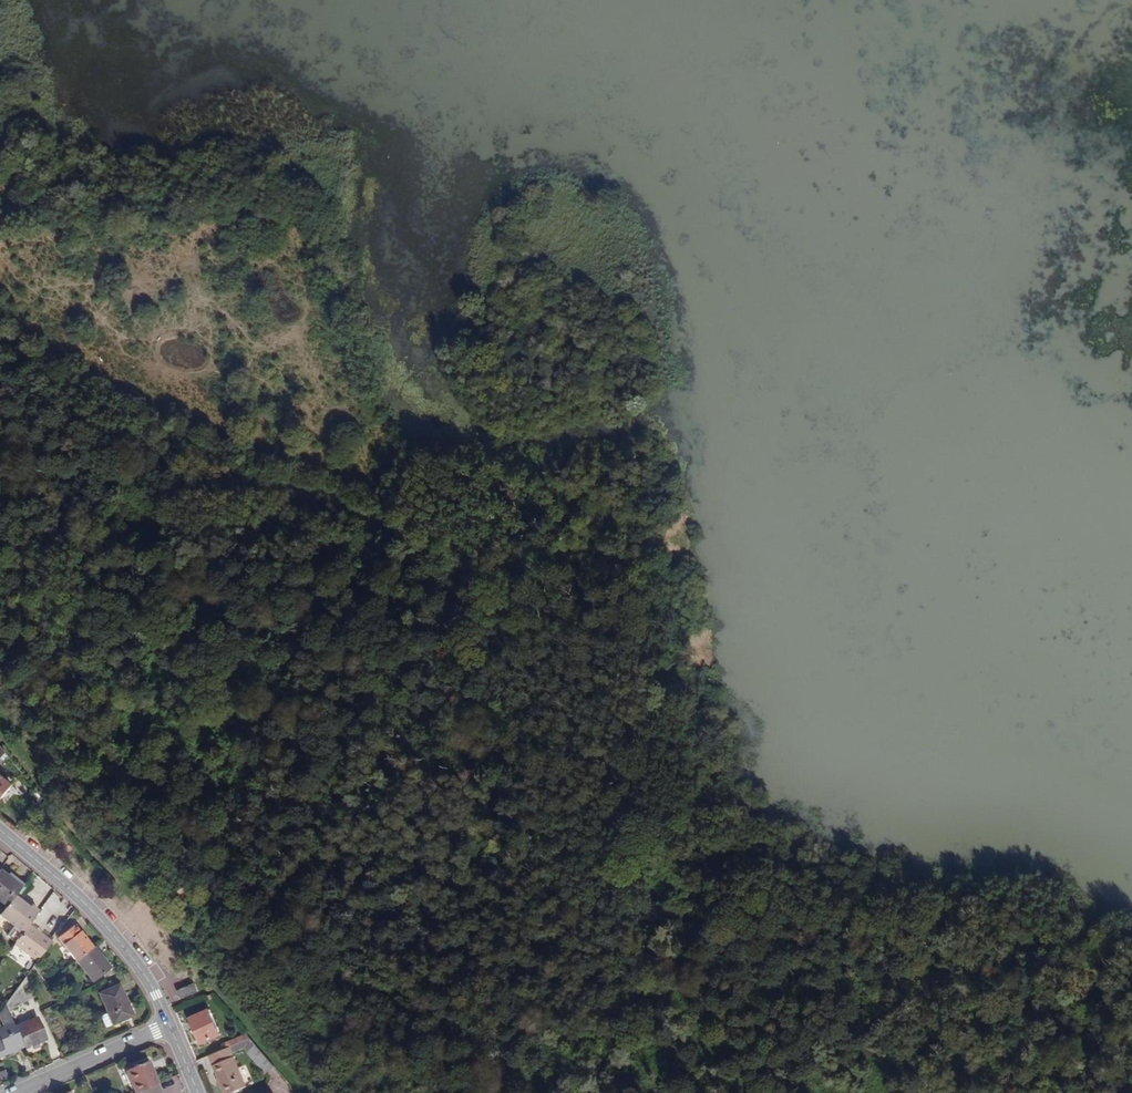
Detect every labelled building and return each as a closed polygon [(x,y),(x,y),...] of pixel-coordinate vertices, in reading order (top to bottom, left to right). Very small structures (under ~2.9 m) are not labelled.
[(13,785),(0,775),(0,800),(13,785)] [(14,896),(20,888),(6,876),(0,872),(0,903),(5,907),(14,896)] [(9,873),(6,876),(20,888),(23,884),(9,873)] [(5,907),(0,913),(0,916),(22,933),(28,925),(38,911),(30,905),(28,907),(14,896),(5,907)] [(28,925),(22,933),(14,943),(37,961),(51,942),(28,925)] [(65,947),(75,961),(91,948),(73,925),(64,932),(71,942),(65,947)] [(57,937),(65,947),(71,942),(64,932),(57,937)] [(93,946),(91,948),(75,961),(92,981),(109,967),(93,946)] [(39,962),(33,966),(37,972),(43,968),(39,962)] [(28,973),(5,1004),(7,1010),(33,997),(28,986),(35,983),(31,974),(29,975),(28,973)] [(194,984),(178,991),(181,998),(197,991),(194,984)] [(107,1012),(112,1024),(132,1016),(119,985),(99,993),(107,1012)] [(7,1010),(5,1004),(0,1010),(0,1017),(4,1026),(0,1028),(0,1056),(23,1046),(15,1027),(7,1010)] [(209,1009),(190,1018),(194,1028),(192,1029),(193,1033),(196,1032),(201,1043),(220,1035),(209,1009)] [(112,1024),(107,1012),(99,1016),(104,1028),(112,1024)] [(15,1027),(23,1046),(24,1048),(27,1047),(28,1049),(36,1046),(35,1044),(45,1040),(36,1019),(15,1027)] [(226,1042),(227,1048),(229,1047),(245,1040),(251,1038),(247,1033),(226,1042)] [(249,1056),(259,1047),(256,1044),(247,1052),(249,1056)] [(227,1048),(209,1056),(224,1092),(232,1092),(246,1087),(229,1047),(227,1048)] [(141,1091),(157,1083),(147,1061),(125,1070),(135,1092),(136,1092),(141,1091)] [(141,1091),(142,1092),(162,1092),(157,1083),(141,1091)]
